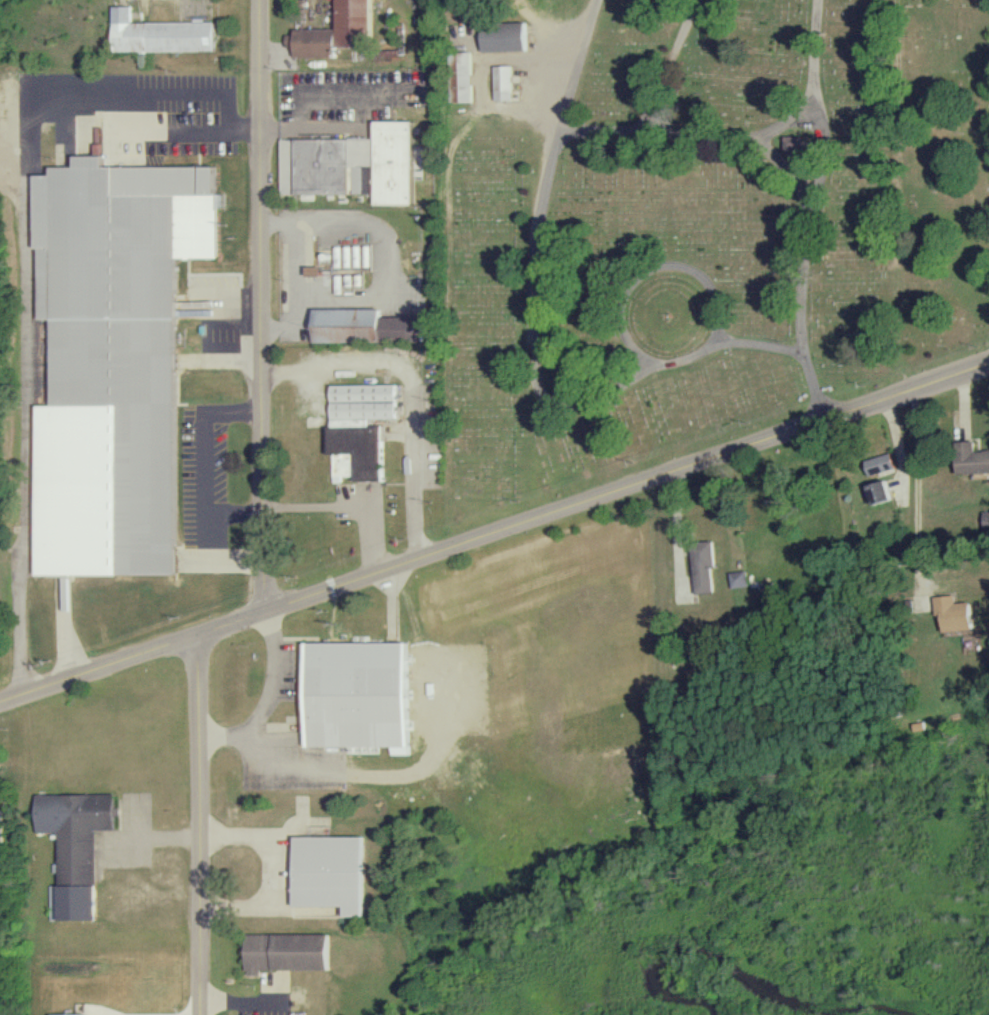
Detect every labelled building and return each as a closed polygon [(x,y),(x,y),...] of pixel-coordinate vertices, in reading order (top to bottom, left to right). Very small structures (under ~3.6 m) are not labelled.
[(373,0),(337,0),(337,28),(295,28),(295,56),(337,56),(337,47),(373,47),(373,0)] [(133,21),(133,5),(114,5),(114,51),(140,50),(140,66),(149,66),(149,51),(216,50),(216,20),(133,21)] [(483,50),(527,50),(527,21),(483,21),(483,50)] [(448,49),(448,100),(471,100),(471,49),(448,49)] [(493,99),(512,99),(512,64),(493,64),(493,99)] [(280,139),(280,193),(366,192),(366,164),(377,164),(378,202),(414,202),(414,121),(377,121),(377,139),(280,139)] [(37,572),(178,571),(178,255),(218,255),(218,164),(104,164),(104,153),(75,153),(75,164),(52,164),(52,173),(34,173),(34,248),(37,248),(37,317),(52,317),(52,405),(37,405),(37,572)] [(317,340),(425,340),(425,315),(383,315),(383,307),(317,307),(317,340)] [(397,382),(330,382),(329,453),(333,453),(333,476),(356,476),(356,480),(385,480),(385,424),(370,424),(370,418),(397,418),(397,382)] [(960,450),(960,472),(988,472),(988,450),(960,450)] [(897,466),(893,451),(868,459),(873,474),(897,466)] [(870,485),(877,504),(896,497),(889,478),(870,485)] [(694,541),(694,592),(714,592),(714,541),(694,541)] [(731,571),(731,586),(747,586),(747,571),(731,571)] [(940,615),(947,615),(947,631),(976,631),(975,601),(959,602),(959,595),(940,595),(940,615)] [(407,642),(302,642),(302,746),(389,746),(389,753),(407,753),(407,642)] [(705,665),(712,665),(712,662),(719,662),(719,654),(705,654),(705,665)] [(92,829),(111,829),(110,793),(32,794),(32,832),(53,832),(54,885),(45,885),(45,919),(93,919),(92,829)] [(358,836),(289,836),(290,906),(340,906),(340,916),(359,916),(358,836)] [(326,969),(326,933),(241,933),(241,969),(326,969)]
